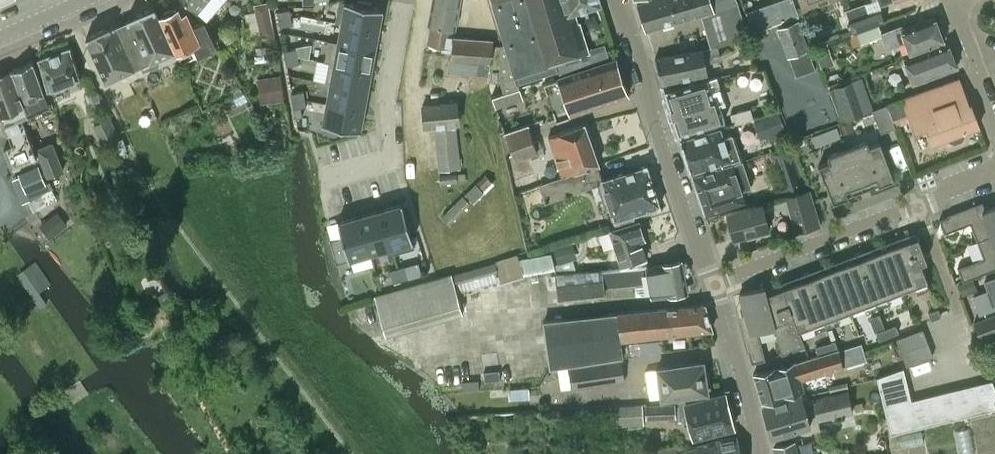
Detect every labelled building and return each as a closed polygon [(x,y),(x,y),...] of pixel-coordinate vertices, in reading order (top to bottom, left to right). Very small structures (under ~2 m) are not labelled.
[(17,1),(16,0),(0,0),(0,9),(17,1)] [(341,22),(379,29),(382,9),(383,9),(383,8),(370,6),(371,2),(360,0),(358,0),(357,3),(345,1),(344,2),(345,2),(341,22)] [(427,39),(428,40),(443,42),(442,48),(449,49),(447,72),(487,76),(492,38),(452,35),(459,0),(434,0),(427,39)] [(518,87),(519,87),(517,82),(558,70),(555,61),(579,55),(563,0),(492,0),(503,43),(501,44),(503,76),(500,82),(503,91),(518,87)] [(579,55),(587,52),(579,23),(577,23),(573,11),(600,4),(599,0),(563,0),(579,55)] [(717,44),(746,37),(734,0),(652,0),(637,4),(646,30),(700,15),(710,46),(717,44)] [(748,10),(749,13),(750,16),(755,29),(772,23),(774,22),(797,15),(792,0),(776,0),(748,10)] [(804,8),(827,0),(801,0),(804,8)] [(268,1),(254,4),(255,10),(260,13),(270,12),(268,1)] [(865,1),(844,9),(853,32),(883,21),(879,9),(870,13),(865,1)] [(115,25),(134,66),(173,48),(154,7),(128,19),(128,20),(116,26),(116,25),(115,25)] [(199,54),(216,46),(204,21),(193,26),(186,11),(181,14),(178,7),(161,14),(177,49),(193,42),(199,54)] [(277,11),(279,19),(291,16),(290,9),(277,11)] [(291,16),(279,19),(280,26),(292,24),(291,16)] [(943,38),(946,37),(942,28),(938,27),(935,16),(902,28),(901,25),(882,32),(887,48),(907,40),(912,53),(944,41),(943,38)] [(795,76),(814,69),(797,20),(778,27),(795,76)] [(379,29),(341,22),(338,41),(337,42),(375,49),(379,29)] [(107,78),(134,66),(115,25),(88,38),(107,78)] [(324,61),(329,62),(329,61),(371,69),(375,49),(337,42),(338,41),(328,39),(324,61)] [(904,60),(902,64),(905,72),(909,74),(912,84),(916,83),(957,68),(948,43),(919,53),(904,59),(904,60)] [(814,49),(821,68),(834,63),(828,45),(814,49)] [(48,87),(80,75),(70,47),(38,58),(48,87)] [(284,50),(285,57),(298,55),(296,48),(284,50)] [(701,48),(654,58),(663,84),(707,75),(706,73),(715,71),(710,48),(702,50),(701,48)] [(298,55),(285,57),(286,65),(299,63),(298,55)] [(616,59),(556,78),(568,116),(628,96),(616,59)] [(33,61),(12,70),(24,98),(28,108),(29,110),(29,112),(50,103),(33,61)] [(329,61),(329,62),(325,82),(330,83),(330,82),(368,89),(371,69),(329,61)] [(0,74),(0,112),(3,119),(2,122),(1,123),(4,130),(8,131),(10,132),(14,143),(4,146),(11,166),(37,157),(33,146),(21,113),(29,110),(28,108),(12,70),(12,69),(0,74)] [(706,78),(664,92),(679,136),(725,120),(722,112),(726,111),(715,77),(706,80),(706,78)] [(886,105),(893,122),(909,116),(915,132),(926,128),(932,142),(931,143),(931,144),(948,137),(949,142),(955,144),(962,141),(965,136),(963,132),(978,126),(978,127),(979,126),(971,104),(969,105),(958,78),(957,78),(886,105)] [(852,80),(829,89),(840,120),(863,112),(852,80)] [(330,83),(326,102),(364,109),(368,89),(330,82),(330,83)] [(518,87),(491,95),(498,115),(525,106),(519,87),(518,87)] [(292,100),(305,98),(304,90),(291,93),(292,100)] [(306,106),(305,98),(292,100),(294,108),(300,107),(306,106)] [(460,167),(455,124),(458,124),(456,101),(421,104),(424,127),(434,126),(439,170),(460,167)] [(364,109),(326,102),(323,121),(322,121),(322,123),(335,125),(334,128),(347,131),(348,127),(361,130),(361,129),(360,128),(364,109)] [(893,122),(886,105),(872,110),(881,133),(895,127),(893,122)] [(750,108),(731,113),(733,123),(753,118),(750,108)] [(761,118),(769,142),(786,136),(778,112),(761,118)] [(120,136),(110,116),(93,124),(103,145),(120,136)] [(527,124),(505,131),(515,157),(536,149),(527,124)] [(574,170),(597,163),(584,124),(547,135),(561,174),(574,169),(574,170)] [(690,173),(738,158),(731,134),(723,136),(720,127),(680,140),(690,173)] [(833,202),(894,179),(880,142),(869,146),(867,140),(827,155),(830,161),(819,165),(833,202)] [(64,169),(53,141),(36,148),(47,176),(64,169)] [(742,160),(732,163),(692,177),(704,214),(745,201),(741,189),(751,186),(742,160)] [(540,185),(546,201),(603,182),(602,180),(605,179),(599,162),(597,163),(562,175),(540,185)] [(603,182),(618,227),(636,222),(634,216),(661,206),(646,164),(605,179),(602,180),(603,182)] [(38,166),(18,174),(26,192),(46,184),(38,166)] [(485,174),(476,183),(482,189),(491,180),(485,174)] [(484,191),(482,189),(476,183),(465,193),(474,201),(484,191)] [(787,197),(797,232),(816,226),(806,192),(787,197)] [(441,215),(449,223),(470,202),(463,194),(441,215)] [(380,209),(391,247),(393,254),(415,247),(402,202),(401,202),(401,203),(380,209)] [(762,204),(727,214),(734,240),(769,230),(762,204)] [(994,233),(994,207),(978,213),(975,206),(940,219),(945,233),(971,223),(977,240),(994,233)] [(370,253),(391,247),(380,209),(360,215),(370,253)] [(57,211),(38,225),(49,238),(67,224),(57,211)] [(370,253),(360,215),(339,220),(338,220),(342,236),(330,239),(337,262),(349,259),(350,259),(350,258),(370,253)] [(612,228),(622,265),(647,258),(642,239),(645,239),(644,236),(647,233),(644,223),(640,223),(639,220),(636,222),(618,227),(612,228)] [(977,240),(984,257),(958,267),(963,281),(994,269),(994,233),(977,240)] [(784,290),(767,297),(775,326),(774,326),(782,355),(805,346),(799,331),(928,281),(921,263),(927,261),(924,253),(921,246),(919,239),(910,242),(885,251),(860,262),(834,271),(809,282),(784,290)] [(552,252),(519,258),(521,270),(554,264),(552,252)] [(517,255),(496,261),(499,273),(502,282),(502,284),(523,278),(522,275),(517,255)] [(631,267),(603,270),(603,271),(604,282),(616,281),(622,285),(634,284),(635,288),(642,295),(651,294),(651,297),(653,296),(659,296),(687,291),(684,273),(687,271),(686,264),(682,264),(682,261),(681,259),(649,265),(646,266),(631,267)] [(557,263),(555,263),(555,269),(556,272),(576,271),(572,260),(558,264),(557,263)] [(50,283),(35,261),(17,274),(40,307),(47,302),(39,291),(50,283)] [(456,271),(453,272),(456,284),(498,273),(499,273),(496,261),(457,272),(456,271)] [(417,262),(405,265),(408,277),(420,274),(417,262)] [(397,268),(400,280),(408,278),(408,277),(405,265),(397,268)] [(393,282),(400,280),(397,268),(390,270),(393,282)] [(556,272),(555,272),(557,299),(605,294),(604,286),(604,282),(603,271),(603,270),(603,269),(576,271),(556,272)] [(452,273),(375,295),(386,334),(463,312),(452,273)] [(986,281),(985,281),(989,291),(974,297),(980,314),(994,308),(994,305),(994,304),(994,278),(986,281)] [(767,297),(764,288),(740,294),(748,323),(741,324),(752,363),(766,360),(758,331),(774,326),(775,326),(767,297)] [(657,308),(660,336),(711,330),(704,303),(657,308)] [(620,340),(660,336),(657,308),(544,320),(549,365),(622,357),(620,340)] [(932,319),(941,316),(938,308),(929,312),(932,319)] [(994,333),(994,315),(975,323),(981,339),(994,333)] [(896,325),(886,328),(889,336),(899,332),(896,325)] [(880,339),(889,336),(886,328),(877,332),(880,339)] [(902,352),(928,342),(923,329),(897,339),(902,352)] [(831,342),(826,343),(829,351),(838,348),(836,341),(831,342)] [(861,342),(839,348),(844,367),(866,360),(864,352),(862,347),(861,342)] [(933,355),(928,342),(902,352),(907,366),(933,355)] [(819,354),(829,351),(826,343),(816,346),(819,354)] [(754,374),(762,402),(784,394),(803,388),(800,379),(844,367),(839,348),(806,359),(777,368),(776,367),(754,374)] [(619,360),(567,366),(569,386),(622,380),(619,360)] [(658,396),(703,391),(703,388),(706,388),(705,376),(702,377),(700,361),(654,366),(658,396)] [(904,367),(877,377),(880,391),(908,383),(904,367)] [(978,383),(984,410),(994,407),(994,387),(992,379),(978,383)] [(908,383),(880,391),(891,433),(911,428),(904,401),(911,399),(908,383)] [(978,383),(964,386),(971,413),(984,410),(978,383)] [(964,386),(951,389),(958,417),(971,413),(964,386)] [(951,389),(938,392),(945,420),(958,417),(951,389)] [(695,436),(733,426),(724,391),(686,401),(685,397),(674,400),(675,402),(646,404),(649,415),(676,414),(688,411),(695,436)] [(819,418),(854,411),(850,391),(815,399),(819,418)] [(925,396),(932,423),(945,420),(938,392),(925,396)] [(806,394),(802,396),(764,408),(773,438),(811,426),(803,401),(808,399),(806,394)] [(911,399),(904,401),(911,428),(932,423),(925,396),(911,399)] [(861,401),(854,402),(856,410),(863,408),(861,401)] [(642,403),(615,405),(616,425),(644,424),(642,403)] [(716,438),(717,442),(720,453),(740,453),(735,435),(716,438)] [(794,441),(782,443),(774,448),(775,453),(797,453),(794,441)] [(677,452),(677,453),(720,453),(717,442),(677,452)]
